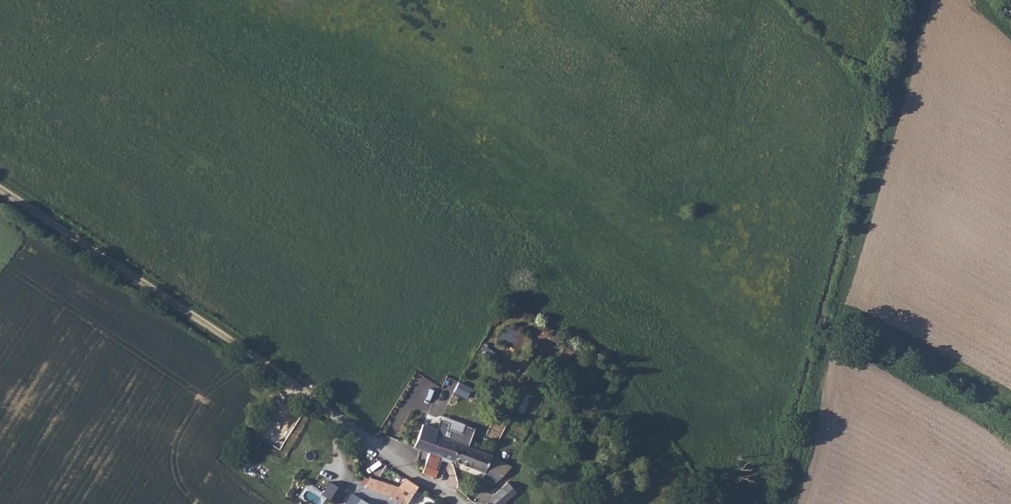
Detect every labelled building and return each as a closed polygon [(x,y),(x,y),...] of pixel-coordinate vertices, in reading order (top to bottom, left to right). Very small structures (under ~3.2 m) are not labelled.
[(520,353),(528,337),(503,324),(495,340),(520,353)] [(453,393),(458,381),(448,377),(443,389),(453,393)] [(467,399),(472,388),(459,382),(454,393),(467,399)] [(441,455),(453,460),(459,440),(468,444),(475,425),(465,422),(462,430),(450,427),(452,422),(443,418),(439,428),(437,432),(430,450),(421,473),(434,478),(437,469),(435,468),(441,455)] [(437,432),(439,428),(425,421),(415,444),(430,450),(437,432)] [(513,466),(491,452),(468,444),(459,440),(453,460),(485,472),(483,477),(497,481),(513,466)] [(402,503),(407,503),(417,486),(406,480),(400,491),(361,472),(358,480),(363,483),(363,486),(395,500),(402,503)] [(503,501),(513,492),(505,484),(483,503),(500,503),(503,501)] [(328,485),(320,498),(330,503),(337,503),(343,494),(328,485)] [(351,496),(346,503),(366,503),(351,496)]
